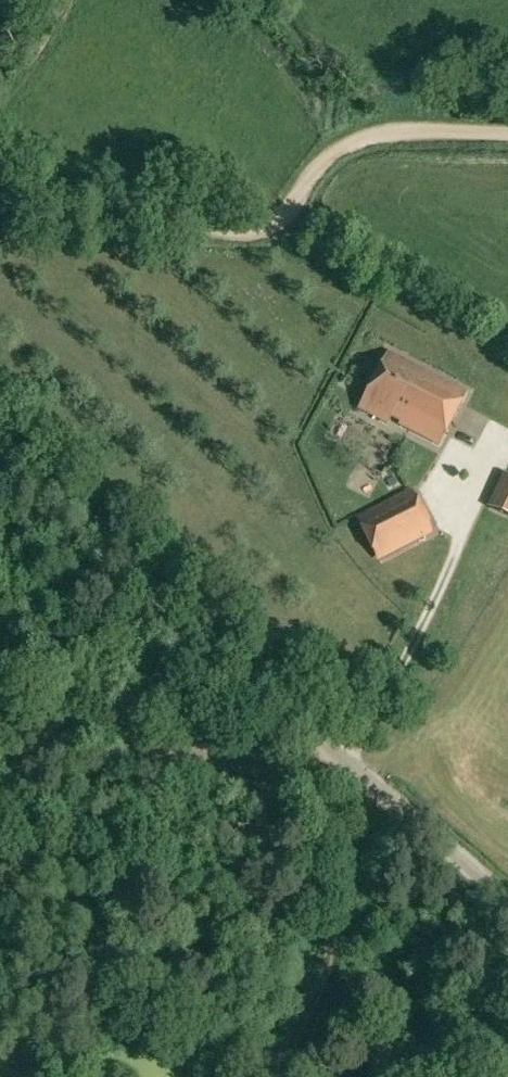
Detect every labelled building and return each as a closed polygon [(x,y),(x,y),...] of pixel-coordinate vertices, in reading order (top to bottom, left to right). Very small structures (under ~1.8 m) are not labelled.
[(439,445),(467,393),(389,352),(359,408),(387,423),(390,419),(439,445)] [(504,474),(489,508),(507,516),(507,476),(504,474)] [(377,562),(433,533),(411,490),(355,518),(377,562)]
